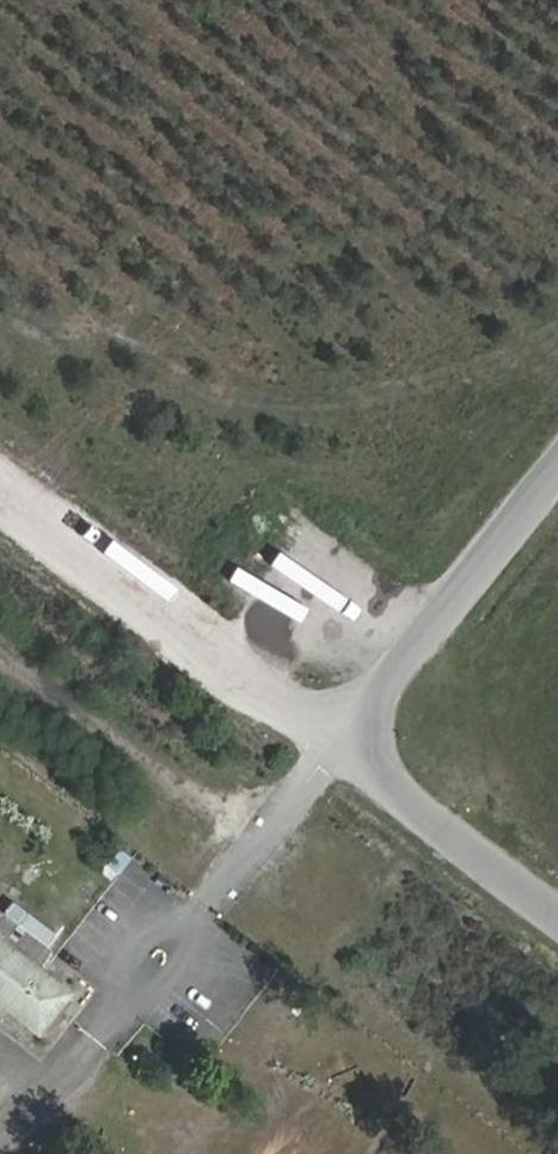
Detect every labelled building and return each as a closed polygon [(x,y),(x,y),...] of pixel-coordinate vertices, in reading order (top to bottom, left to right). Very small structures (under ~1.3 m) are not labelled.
[(262,525),(254,539),(321,579),(329,566),(262,525)] [(19,959),(0,983),(0,1016),(62,1060),(93,1018),(19,959)]
